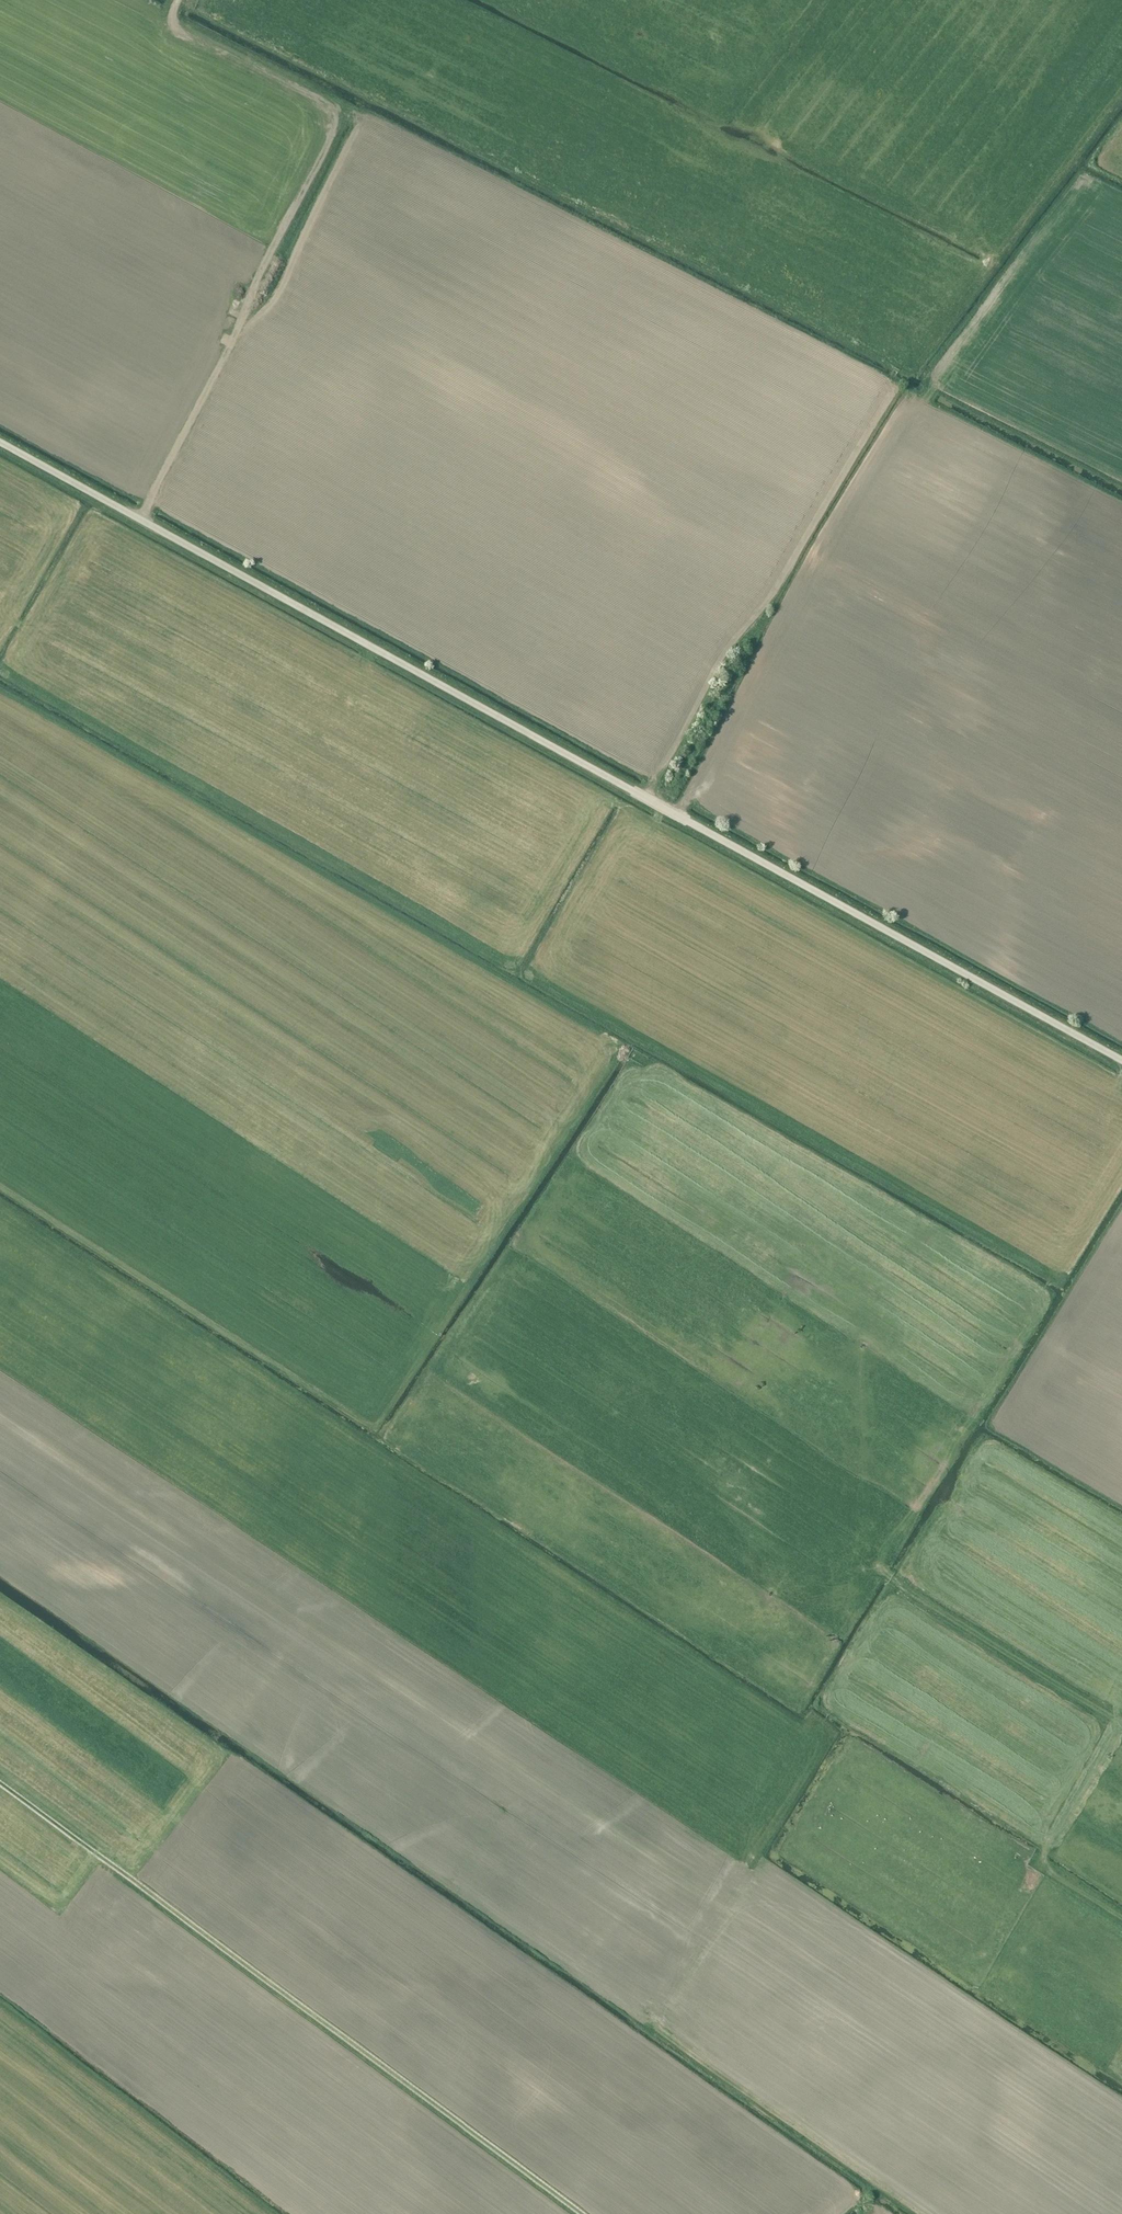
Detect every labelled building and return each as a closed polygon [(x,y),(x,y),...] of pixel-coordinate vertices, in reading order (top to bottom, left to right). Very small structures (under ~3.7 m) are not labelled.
[(252,356),(256,339),(250,337),(245,355),(252,356)]
